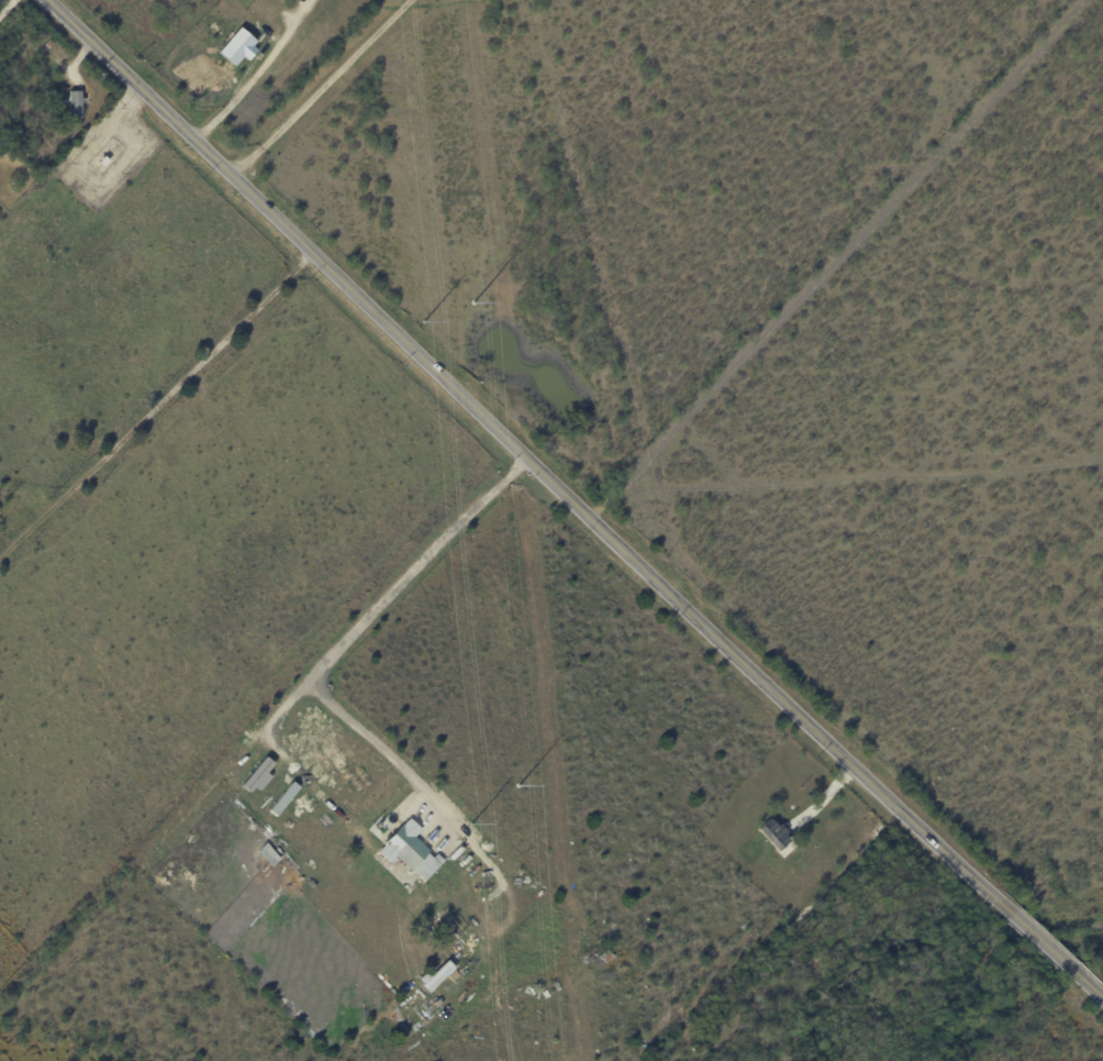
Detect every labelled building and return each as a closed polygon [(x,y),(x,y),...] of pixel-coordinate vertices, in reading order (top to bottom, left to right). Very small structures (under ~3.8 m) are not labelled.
[(217,53),(233,67),(241,58),(244,60),(258,44),(239,27),(217,53)] [(55,45),(51,49),(46,45),(51,41),(55,45)] [(70,92),(82,92),(82,99),(85,99),(85,104),(82,104),(82,119),(71,120),(70,92)] [(87,143),(91,147),(85,153),(81,148),(87,143)] [(110,161),(104,167),(100,163),(101,161),(100,159),(102,157),(103,158),(105,157),(110,161)] [(274,764),(265,757),(240,785),(252,796),(269,776),(266,773),(274,764)] [(412,870),(398,856),(391,863),(380,852),(387,846),(386,844),(404,825),(405,826),(412,819),(423,830),(416,837),(431,851),(412,870)] [(781,836),(798,854),(789,863),(760,829),(769,821),(781,836)] [(457,969),(419,1006),(412,999),(416,995),(411,990),(419,982),(423,987),(449,961),(457,969)]
